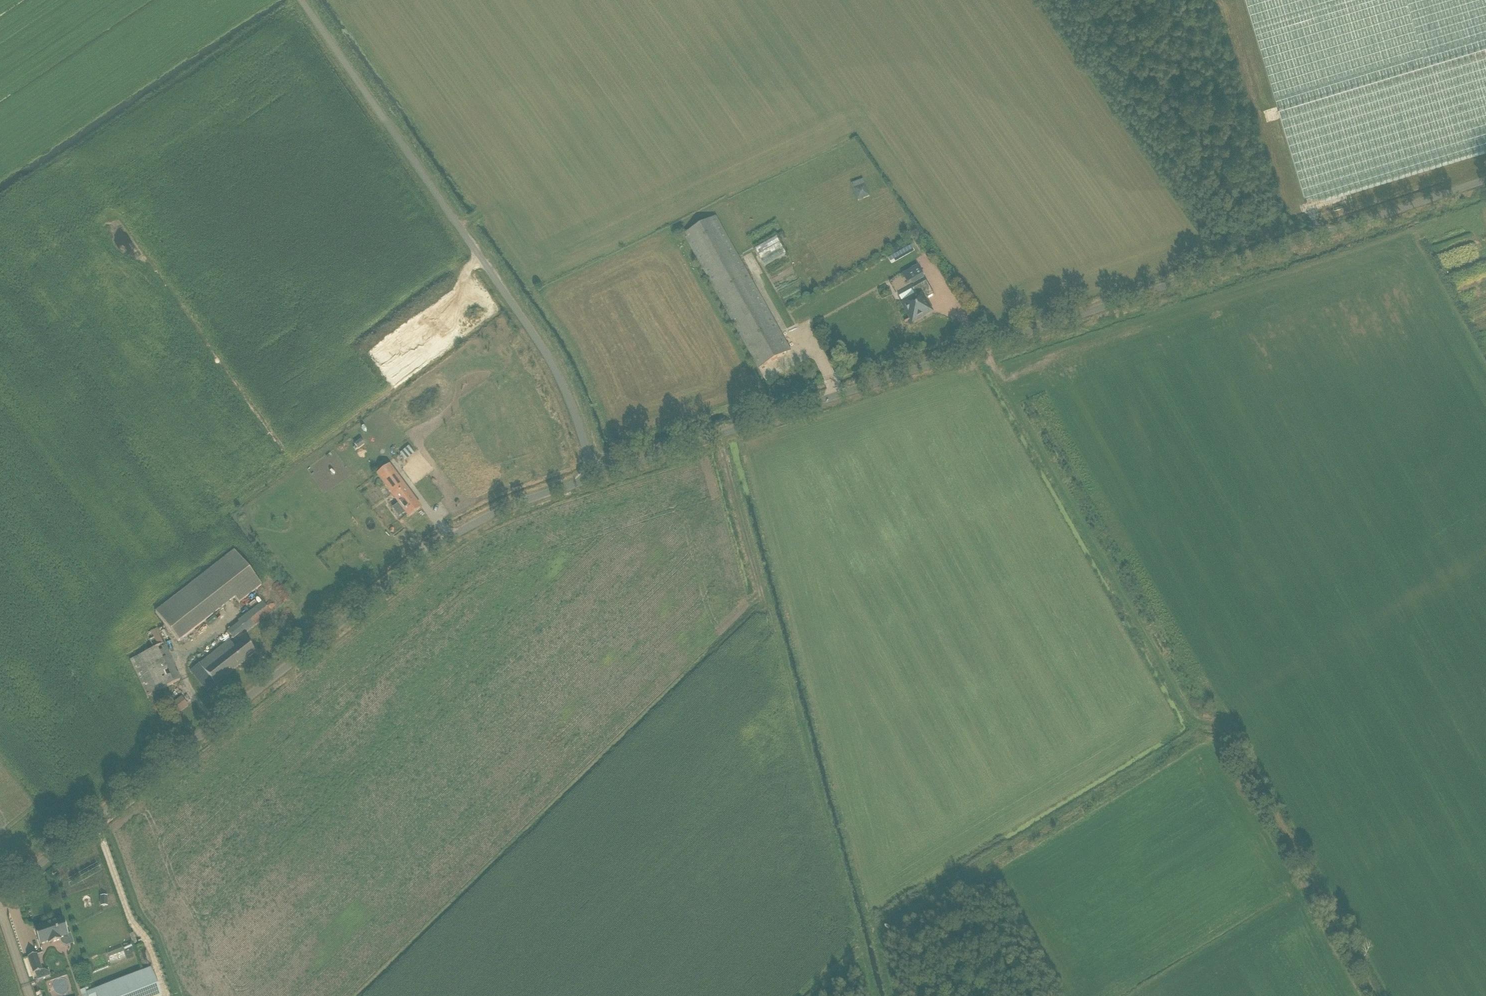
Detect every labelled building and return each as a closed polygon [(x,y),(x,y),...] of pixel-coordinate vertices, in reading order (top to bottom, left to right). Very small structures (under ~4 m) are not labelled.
[(1485,42),(1485,0),(1246,0),(1277,104),(1485,42)] [(1277,104),(1307,203),(1485,149),(1485,42),(1277,104)] [(851,183),(859,201),(871,196),(863,178),(851,183)] [(715,218),(684,236),(759,369),(791,351),(715,218)] [(764,267),(786,255),(777,238),(755,250),(764,267)] [(918,267),(906,273),(913,285),(924,278),(918,267)] [(912,290),(898,297),(902,304),(912,323),(932,312),(925,300),(934,296),(926,282),(911,290),(912,290)] [(360,440),(354,445),(358,450),(364,445),(360,440)] [(420,508),(415,501),(389,465),(377,475),(403,510),(408,517),(420,508)] [(378,489),(372,493),(379,502),(384,498),(378,489)] [(234,551),(155,613),(178,642),(235,598),(239,603),(261,586),(234,551)] [(271,613),(263,602),(237,621),(239,623),(227,632),(232,638),(244,629),(246,632),(271,613)] [(129,661),(146,697),(180,681),(156,630),(146,634),(154,649),(129,661)] [(230,639),(190,670),(207,692),(256,653),(245,640),(236,647),(230,639)] [(175,703),(170,707),(176,715),(189,706),(182,698),(180,699),(175,703)] [(34,929),(40,945),(52,941),(52,943),(60,941),(61,945),(66,947),(74,944),(71,934),(68,935),(63,920),(34,929)] [(37,955),(28,958),(33,974),(34,973),(37,981),(50,977),(48,973),(44,970),(42,971),(37,955)] [(87,995),(161,995),(151,968),(86,993),(87,995)]
